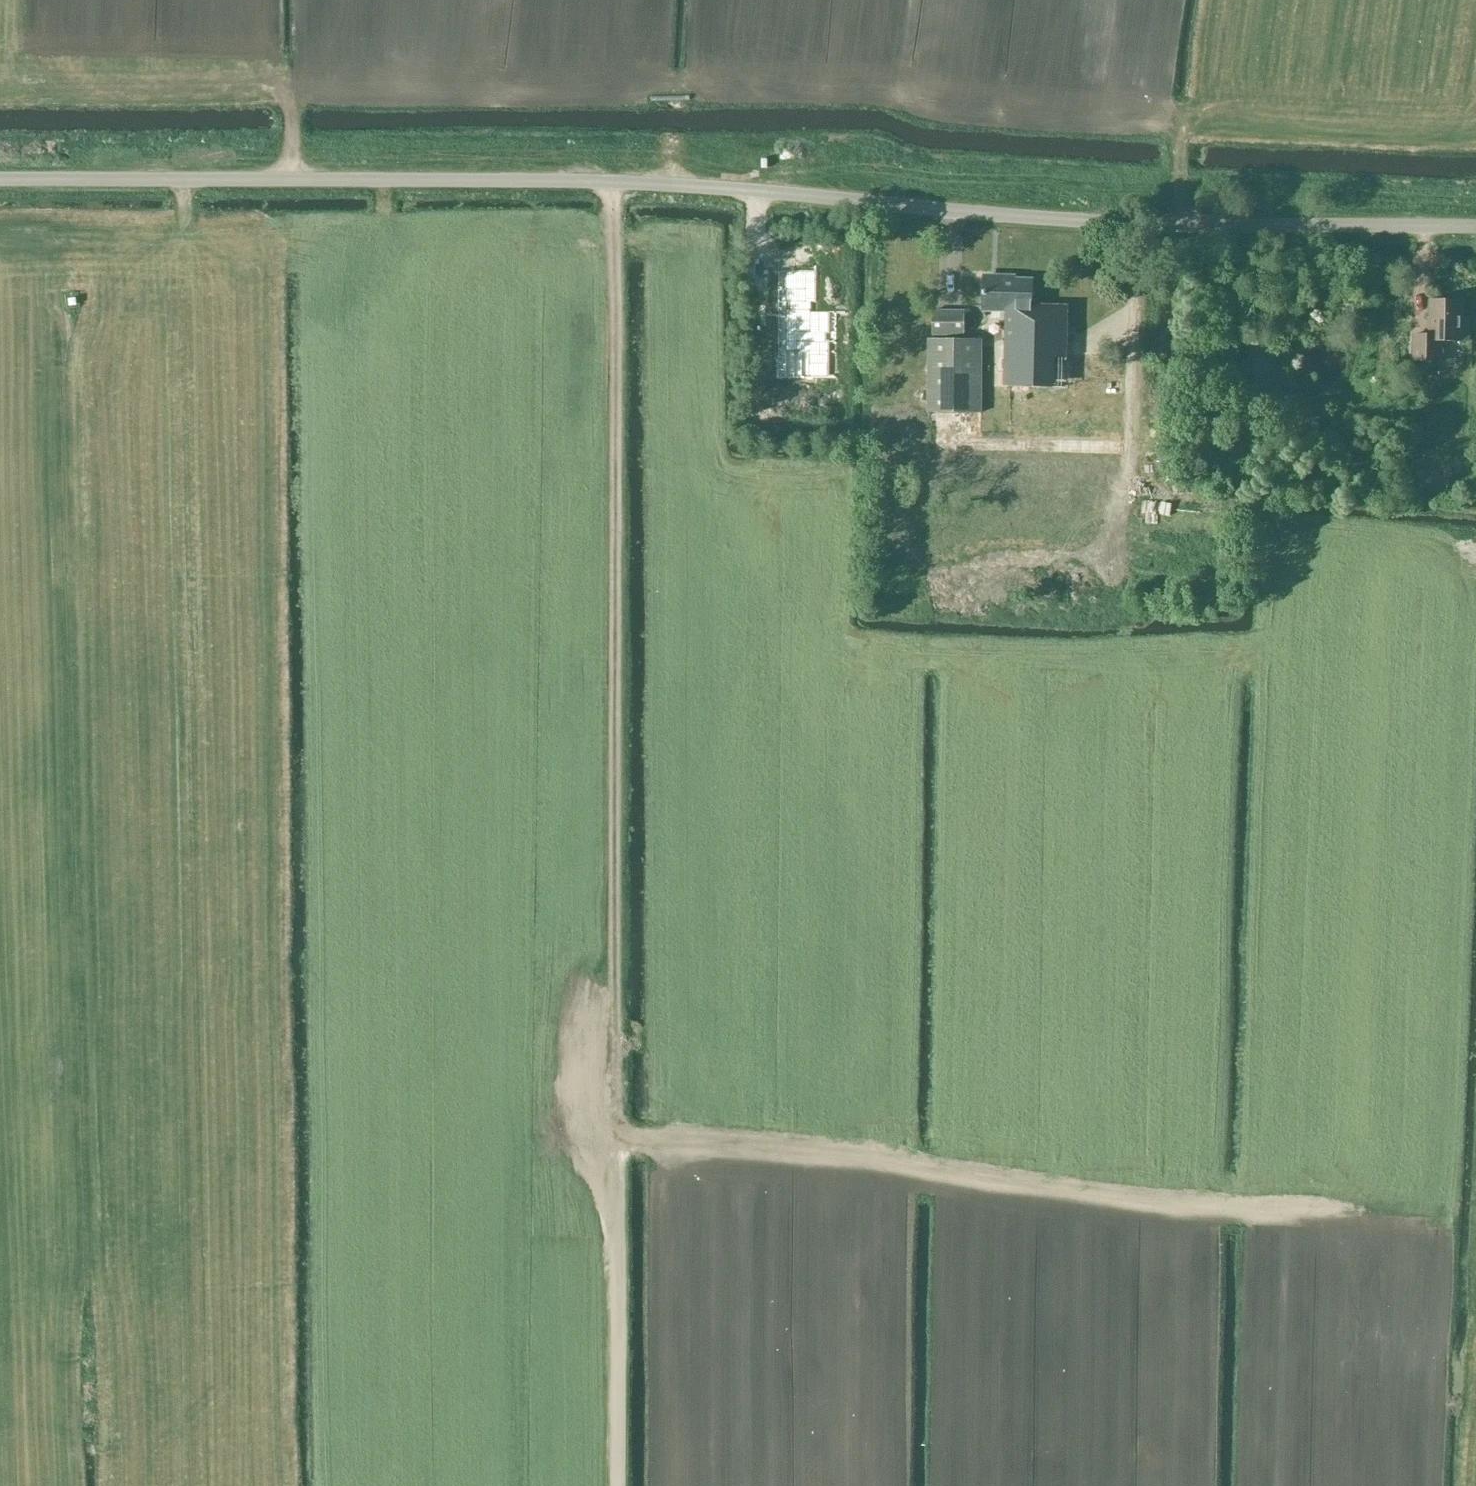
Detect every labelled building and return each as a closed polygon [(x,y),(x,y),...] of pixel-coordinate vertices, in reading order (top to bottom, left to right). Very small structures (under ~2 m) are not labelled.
[(985,277),(984,309),(1007,310),(1005,386),(1066,388),(1068,310),(1032,310),(1032,281),(1005,280),(1005,277),(985,277)] [(1463,341),(1463,301),(1431,301),(1431,335),(1414,335),(1414,361),(1442,361),(1442,341),(1463,341)] [(933,311),(933,335),(965,334),(965,310),(933,311)] [(929,339),(929,413),(982,412),(982,338),(929,339)] [(806,408),(806,388),(791,388),(792,408),(806,408)]
